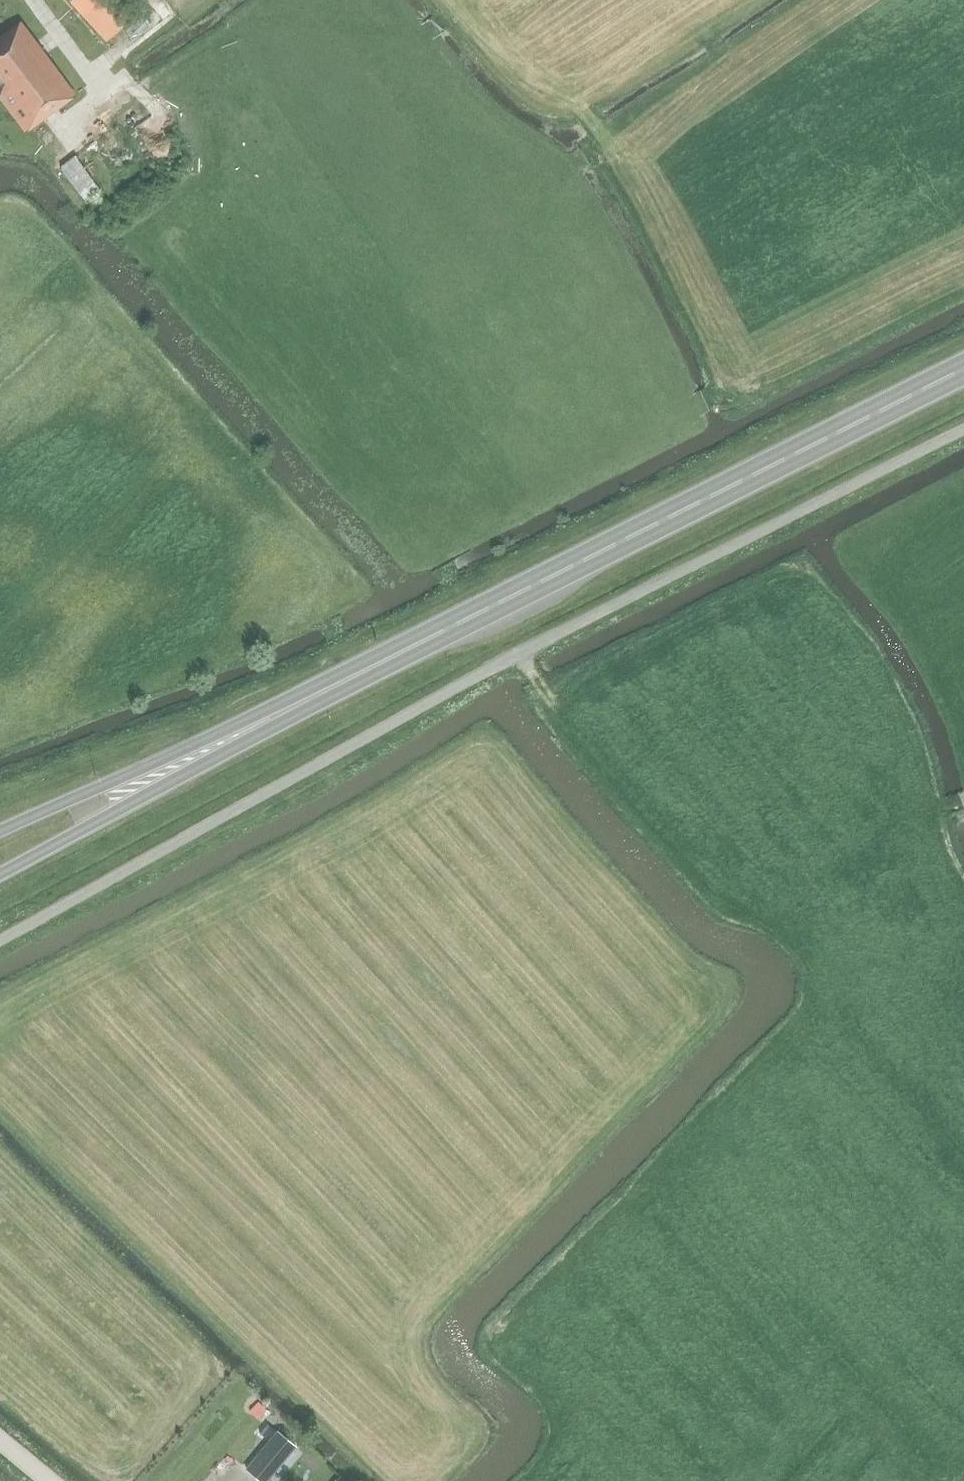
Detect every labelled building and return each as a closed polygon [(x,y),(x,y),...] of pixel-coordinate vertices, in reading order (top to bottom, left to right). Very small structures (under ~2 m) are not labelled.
[(120,28),(98,3),(84,16),(107,40),(120,28)] [(74,96),(21,22),(0,37),(0,99),(24,132),(74,96)] [(64,168),(89,203),(104,192),(79,158),(64,168)] [(275,1431),(267,1424),(259,1433),(268,1440),(275,1431)] [(246,1469),(261,1480),(267,1480),(295,1447),(277,1432),(246,1469)]
